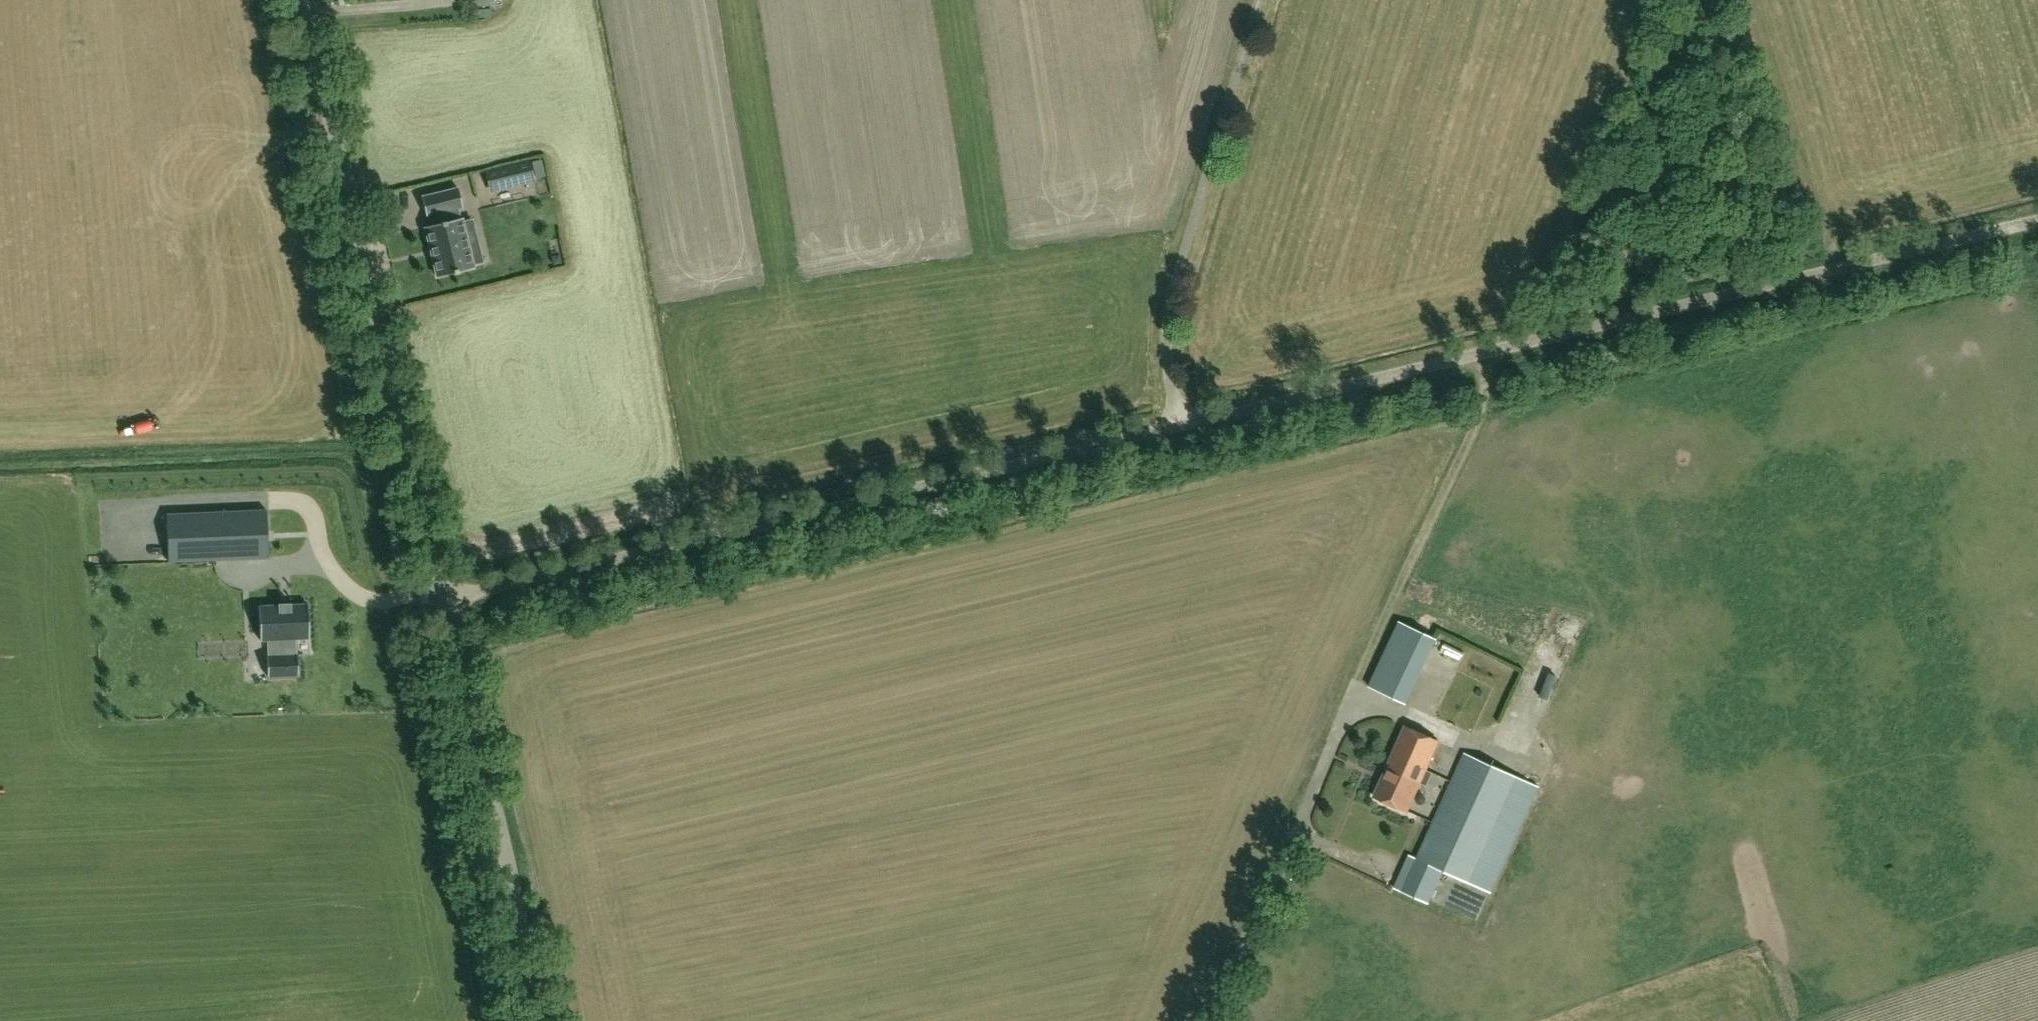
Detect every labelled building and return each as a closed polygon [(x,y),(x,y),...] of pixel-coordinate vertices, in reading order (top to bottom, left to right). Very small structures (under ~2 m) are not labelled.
[(464,229),(461,218),(454,220),(452,210),(463,207),(458,188),(421,197),(426,216),(430,215),(432,225),(425,227),(437,277),(474,268),(469,247),(478,245),(474,226),(464,229)] [(215,560),(268,558),(268,538),(267,533),(266,510),(166,514),(168,562),(215,560)] [(296,639),(310,638),(308,604),(258,606),(260,640),(279,639),(280,656),(266,656),(267,677),(299,676),(298,655),(296,655),(296,639)] [(1399,615),(1375,684),(1415,698),(1439,630),(1399,615)] [(1407,811),(1438,740),(1405,725),(1374,796),(1407,811)] [(1538,785),(1465,752),(1417,857),(1409,854),(1394,887),(1428,902),(1442,870),(1490,891),(1538,785)]
